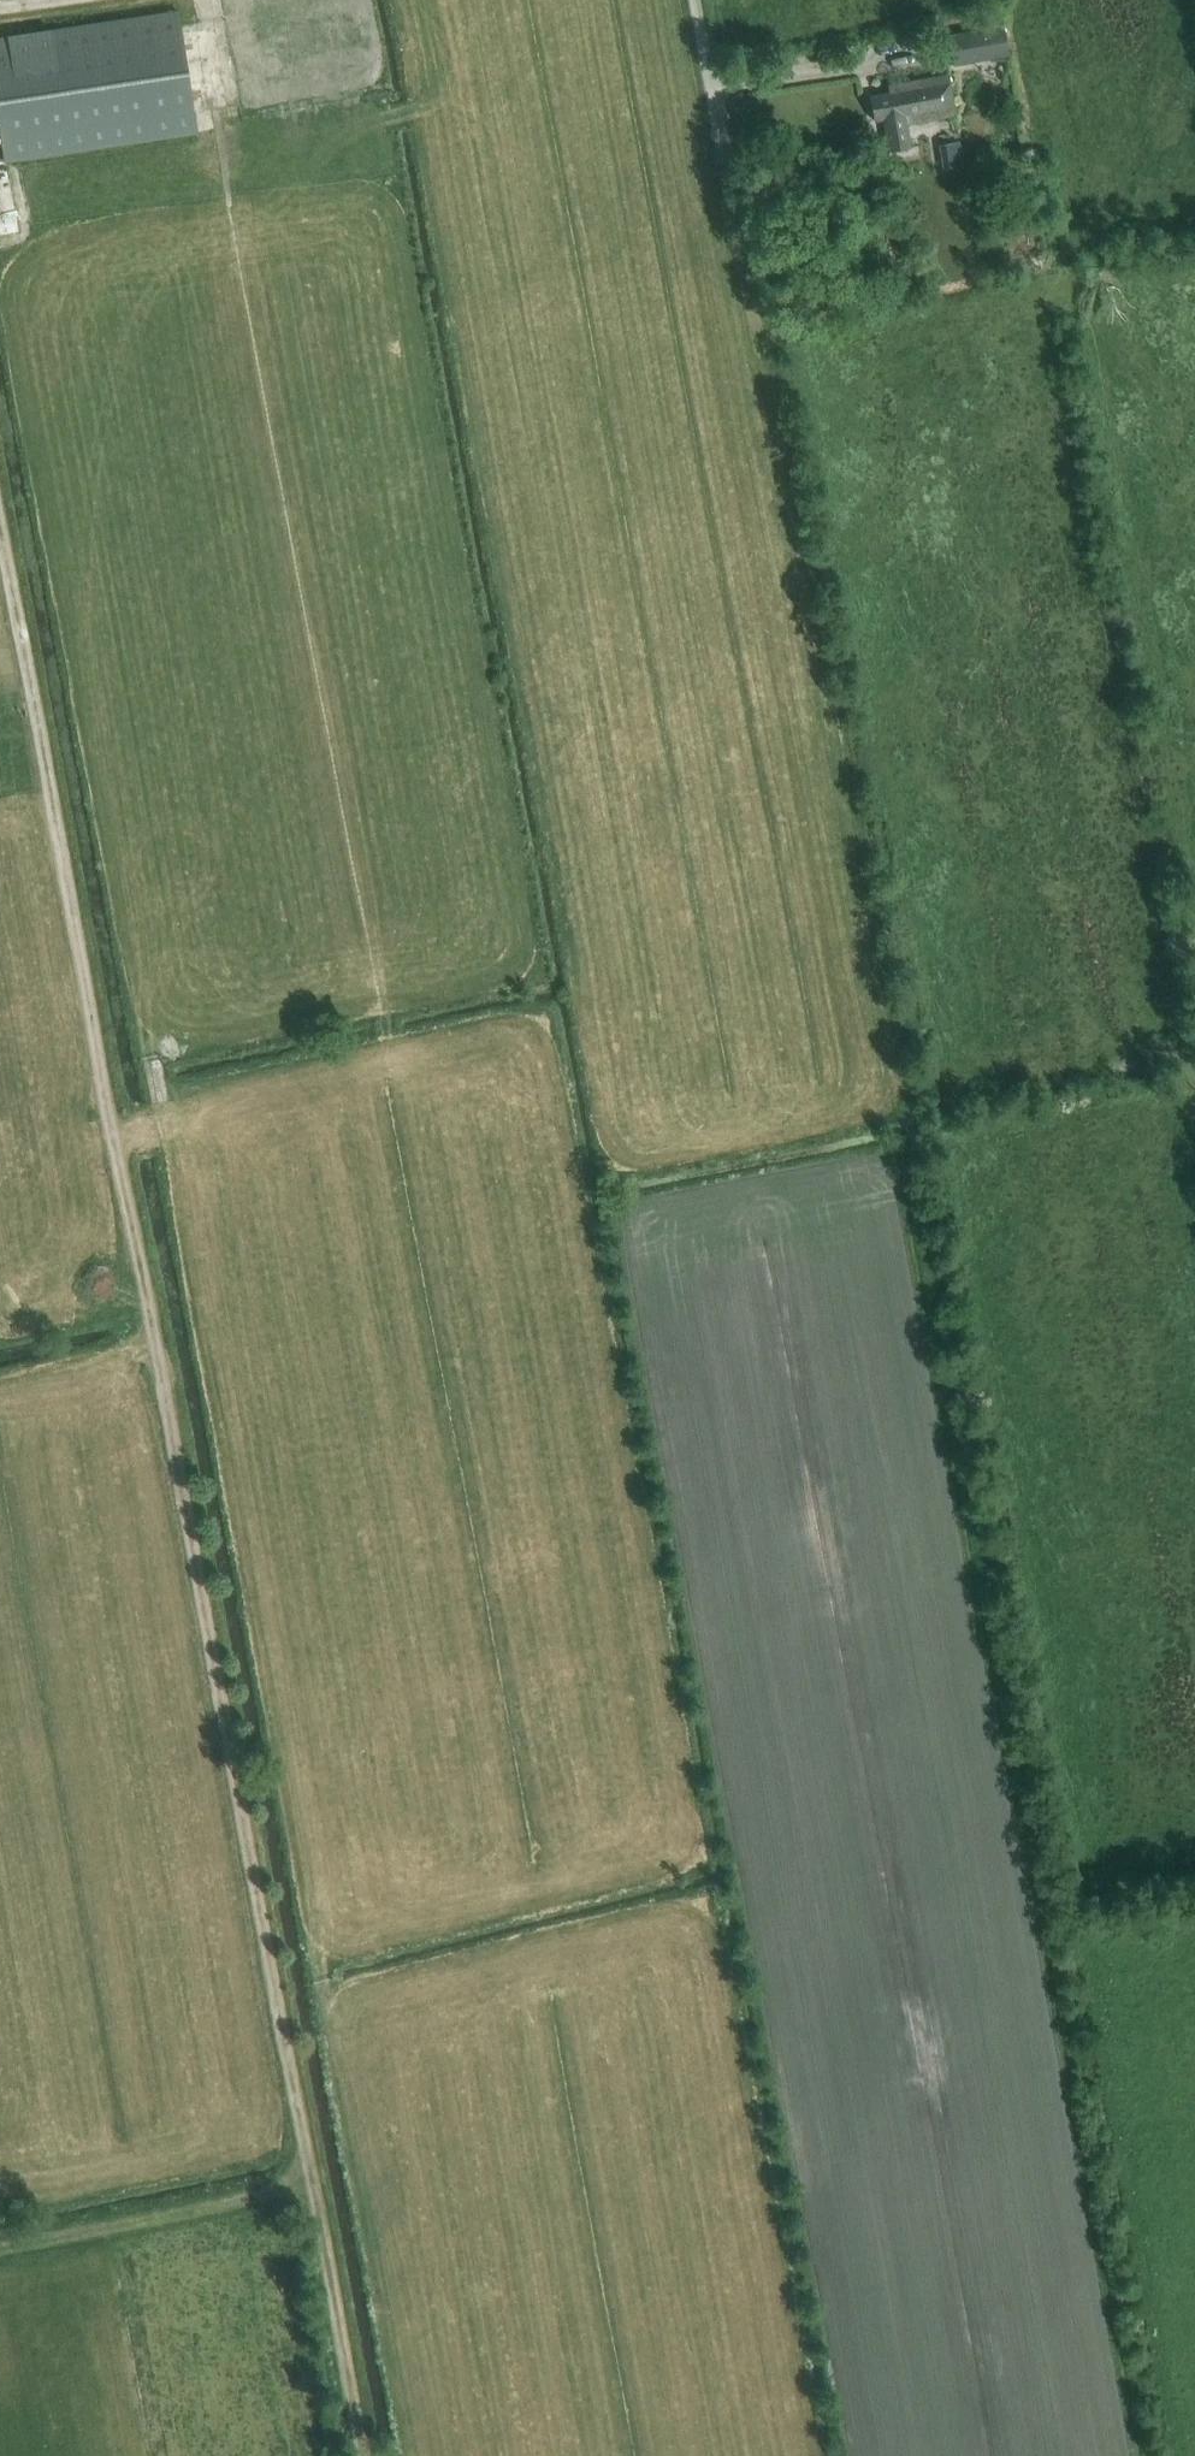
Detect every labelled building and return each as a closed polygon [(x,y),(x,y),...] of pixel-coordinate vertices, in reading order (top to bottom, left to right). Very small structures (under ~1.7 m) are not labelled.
[(0,37),(0,133),(4,162),(197,133),(179,10),(0,37)] [(953,64),(1008,54),(1003,25),(948,35),(953,64)] [(955,115),(947,74),(889,85),(890,91),(870,95),(875,121),(884,119),(890,151),(912,146),(908,124),(955,115)]
